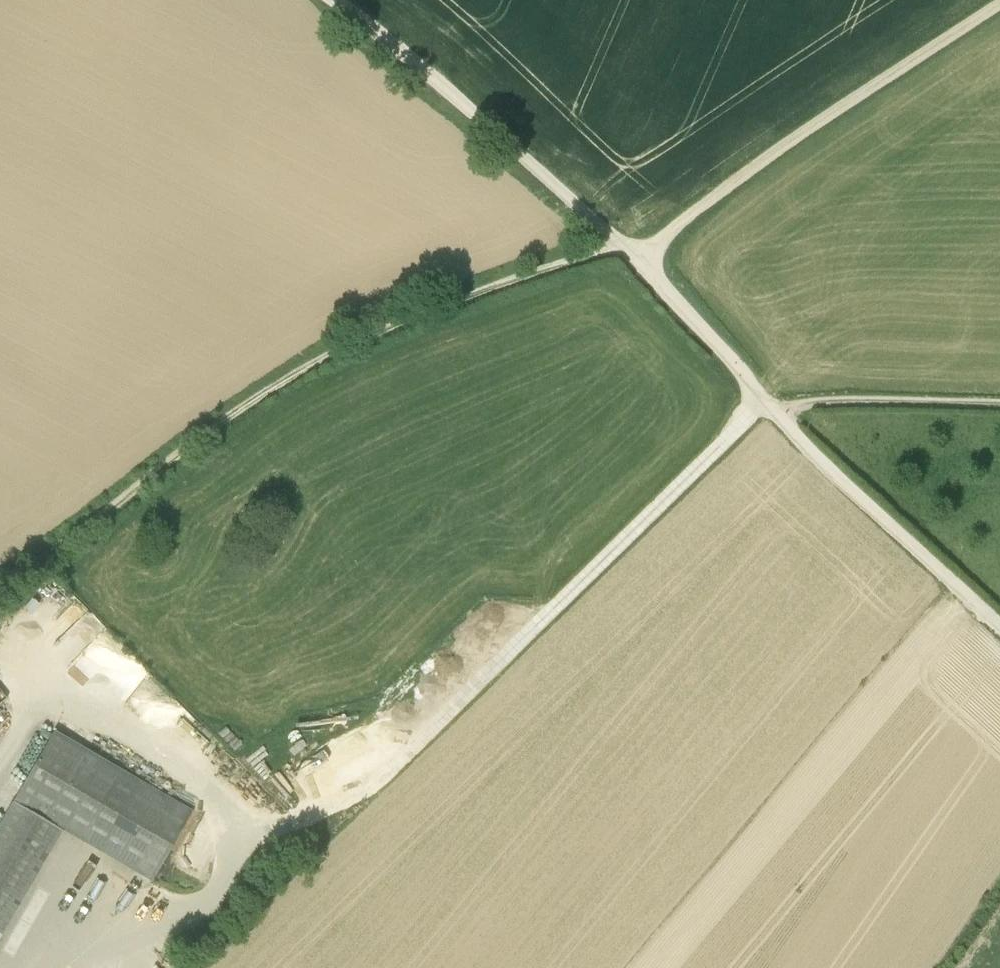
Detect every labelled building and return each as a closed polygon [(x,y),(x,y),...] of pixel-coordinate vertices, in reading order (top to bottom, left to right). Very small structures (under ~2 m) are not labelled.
[(62,831),(151,883),(194,809),(55,730),(13,801),(0,825),(0,940),(62,831)]
